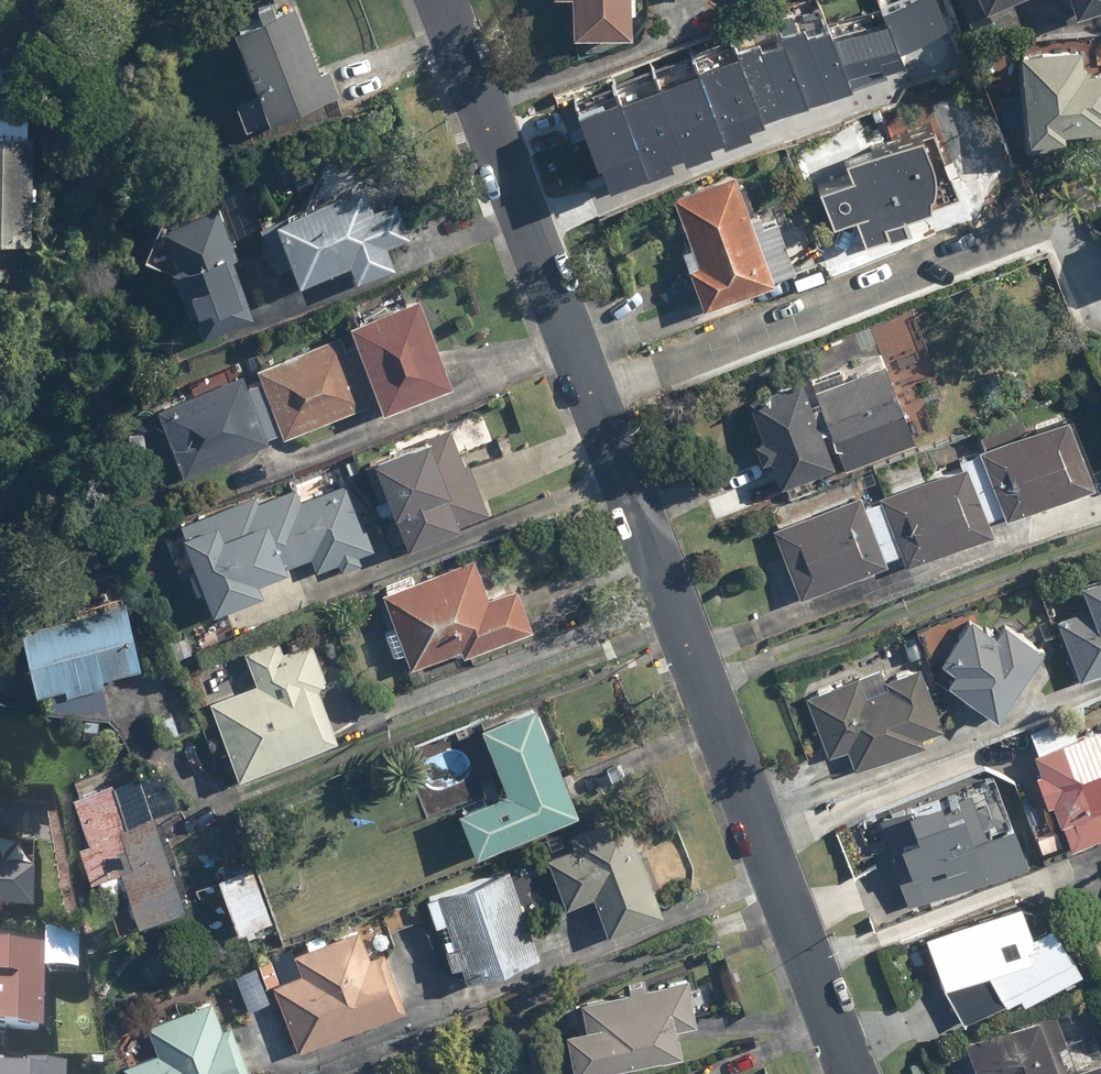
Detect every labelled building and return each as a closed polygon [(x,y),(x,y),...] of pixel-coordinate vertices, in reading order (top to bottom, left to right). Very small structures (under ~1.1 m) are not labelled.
[(568,37),(631,36),(630,0),(567,0),(568,37)] [(607,197),(752,142),(749,135),(766,131),(761,124),(852,93),(905,71),(903,58),(952,34),(938,0),(917,0),(882,18),(888,31),(832,46),(830,36),(811,45),(808,31),(784,38),(786,44),(762,51),(760,44),(737,52),(739,61),(581,120),(607,197)] [(1004,0),(957,0),(969,25),(997,13),(994,5),(1004,0)] [(1074,13),(1100,3),(1100,0),(1069,0),(1074,13)] [(292,8),(231,31),(257,97),(230,107),(241,134),(338,95),(327,68),(317,72),(292,8)] [(1100,133),(1100,38),(1025,36),(1021,150),(1047,151),(1047,140),(1059,140),(1059,131),(1100,133)] [(25,239),(30,117),(0,115),(0,238),(25,239)] [(903,214),(952,197),(943,171),(950,168),(944,149),(936,152),(928,128),(841,158),(846,174),(814,185),(827,222),(848,214),(859,245),(908,228),(903,214)] [(229,187),(185,169),(176,166),(138,258),(171,272),(185,317),(193,314),(201,339),(222,332),(225,342),(248,334),(225,261),(243,254),(231,215),(216,219),(229,187)] [(794,273),(773,219),(759,224),(754,210),(745,214),(732,179),(673,202),(689,246),(679,250),(701,308),(794,273)] [(372,210),(365,189),(272,221),(292,283),(347,265),(352,280),(392,267),(385,245),(406,238),(395,203),(372,210)] [(242,371),(155,406),(180,477),(270,445),(267,438),(280,433),(281,436),(368,405),(366,401),(374,398),(378,410),(449,385),(418,299),(346,324),(350,335),(255,368),(260,381),(247,386),(242,371)] [(797,380),(746,400),(757,429),(742,434),(755,468),(770,463),(778,483),(829,464),(818,433),(827,430),(841,469),(913,443),(886,366),(814,391),(818,404),(808,407),(797,380)] [(479,407),(359,454),(379,515),(389,512),(400,547),(488,516),(467,468),(499,454),(479,407)] [(1064,418),(976,452),(1002,519),(1089,485),(1064,418)] [(967,467),(879,498),(903,565),(990,533),(967,467)] [(264,491),(162,532),(181,578),(190,574),(206,611),(257,591),(252,579),(307,556),(314,574),(336,565),(340,575),(361,566),(358,557),(373,551),(345,483),(301,501),(295,486),(267,497),(264,491)] [(862,498),(772,527),(795,597),(885,567),(862,498)] [(471,557),(378,593),(410,667),(456,648),(459,655),(527,626),(510,587),(488,597),(471,557)] [(1055,619),(1079,680),(1100,672),(1100,575),(1077,585),(1086,607),(1055,619)] [(124,602),(17,626),(33,694),(60,688),(62,696),(104,686),(103,678),(140,669),(124,602)] [(948,671),(942,681),(997,715),(1039,646),(1001,623),(992,637),(962,618),(935,663),(948,671)] [(277,637),(244,648),(256,684),(207,701),(235,778),(337,742),(320,692),(326,689),(309,641),(282,651),(277,637)] [(883,670),(804,694),(823,754),(843,748),(850,771),(923,749),(919,736),(939,730),(919,668),(886,678),(883,670)] [(533,708),(479,730),(503,790),(453,810),(469,852),(574,810),(533,708)] [(1091,735),(1090,730),(1031,753),(1039,775),(1033,778),(1043,805),(1050,803),(1067,848),(1100,835),(1100,731),(1091,735)] [(182,906),(150,815),(172,807),(158,767),(136,774),(52,804),(98,935),(182,906)] [(883,843),(907,906),(1024,862),(993,779),(855,830),(863,851),(883,843)] [(607,937),(664,913),(624,818),(540,853),(564,910),(591,899),(607,937)] [(270,920),(247,864),(213,879),(236,934),(270,920)] [(437,940),(447,968),(459,964),(464,980),(537,954),(505,867),(422,897),(432,927),(440,924),(445,937),(437,940)] [(29,921),(31,872),(0,872),(0,920),(29,921)] [(1016,900),(920,935),(938,983),(962,1025),(1002,1002),(1009,1014),(1077,976),(1047,922),(1028,932),(1016,900)] [(364,944),(359,930),(292,956),(300,976),(272,987),(297,1052),(397,1013),(370,942),(364,944)] [(42,954),(0,952),(0,1040),(38,1042),(41,975),(75,977),(77,934),(43,932),(42,954)] [(687,981),(555,1004),(567,1073),(569,1073),(678,1055),(673,1028),(694,1024),(687,981)] [(123,1067),(125,1073),(242,1073),(215,1000),(145,1026),(156,1055),(123,1067)] [(961,1042),(973,1073),(1100,1073),(1100,1052),(1100,1049),(1054,1067),(1034,1013),(961,1042)]
